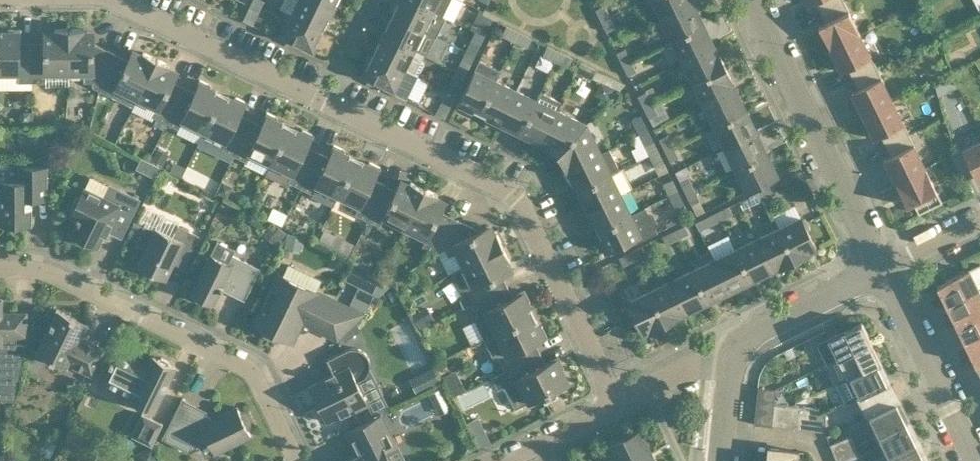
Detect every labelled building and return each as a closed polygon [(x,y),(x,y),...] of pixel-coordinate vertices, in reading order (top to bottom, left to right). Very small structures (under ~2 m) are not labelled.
[(250,6),(260,11),(265,0),(253,0),(250,6)] [(299,0),(283,0),(280,7),(293,13),(299,0)] [(293,13),(323,28),(332,8),(315,0),(299,0),(293,13)] [(332,8),(337,0),(315,0),(332,8)] [(393,13),(435,34),(436,35),(446,15),(443,14),(415,0),(399,0),(393,13)] [(443,14),(450,0),(415,0),(443,14)] [(662,16),(693,1),(693,0),(654,0),(662,16)] [(820,10),(841,0),(815,0),(820,10)] [(830,47),(860,32),(844,0),(841,0),(820,10),(825,20),(819,24),(830,47)] [(662,16),(673,38),(704,23),(703,21),(705,20),(699,8),(697,9),(693,1),(662,16)] [(604,4),(596,8),(602,19),(609,15),(604,4)] [(244,19),(253,23),(259,11),(250,6),(244,19)] [(323,28),(293,13),(283,33),(313,48),(323,28)] [(393,13),(383,33),(424,53),(426,54),(435,34),(393,13)] [(609,15),(602,19),(607,30),(615,27),(609,15)] [(481,19),(475,30),(485,35),(491,24),(481,19)] [(673,38),(683,59),(714,44),(704,23),(673,38)] [(507,25),(502,35),(514,41),(519,31),(507,25)] [(0,30),(0,71),(19,71),(19,81),(33,81),(33,44),(33,39),(20,39),(20,36),(21,36),(21,27),(8,27),(8,30),(0,30)] [(33,44),(33,81),(47,81),(46,71),(70,71),(70,27),(55,27),(55,30),(51,30),(51,33),(45,33),(45,39),(33,39),(33,44)] [(85,27),(70,27),(70,71),(85,71),(85,77),(85,82),(93,82),(93,85),(100,88),(117,53),(94,42),(94,33),(88,33),(88,30),(85,30),(85,27)] [(475,30),(470,41),(480,46),(485,35),(475,30)] [(519,31),(514,41),(527,47),(531,37),(519,31)] [(848,67),(853,77),(876,66),(860,32),(830,47),(841,70),(848,67)] [(383,33),(374,52),(418,74),(424,62),(420,60),(424,53),(383,33)] [(683,59),(694,81),(726,65),(718,50),(717,50),(714,44),(683,59)] [(548,45),(543,54),(555,60),(560,51),(548,45)] [(625,47),(617,51),(623,62),(631,59),(625,47)] [(133,105),(138,96),(157,57),(143,50),(142,53),(139,51),(138,54),(132,51),(127,62),(118,57),(119,54),(117,53),(100,88),(133,105)] [(560,51),(555,60),(568,66),(573,57),(560,51)] [(374,52),(364,73),(392,86),(391,90),(407,98),(418,74),(374,52)] [(166,120),(167,121),(183,89),(172,83),(177,73),(171,70),(172,67),(169,66),(170,63),(157,57),(138,96),(159,106),(155,115),(156,116),(166,120)] [(461,58),(457,68),(467,73),(472,63),(461,58)] [(466,85),(458,103),(469,108),(470,106),(480,111),(496,79),(500,69),(479,59),(474,68),(466,85)] [(631,59),(623,62),(628,74),(636,70),(631,59)] [(581,61),(576,70),(591,78),(596,68),(581,61)] [(694,81),(704,103),(735,87),(733,81),(726,65),(694,81)] [(851,90),(863,114),(893,99),(876,66),(853,77),(858,87),(851,90)] [(457,68),(451,81),(461,86),(467,73),(457,68)] [(70,71),(46,71),(47,81),(47,87),(70,87),(70,77),(70,71)] [(941,81),(946,92),(957,87),(952,76),(941,81)] [(183,89),(167,121),(179,127),(177,132),(198,142),(205,129),(223,92),(211,86),(212,84),(200,78),(197,86),(198,86),(194,94),(183,89)] [(490,118),(500,123),(516,88),(496,79),(480,111),(491,116),(490,118)] [(941,81),(935,84),(938,96),(946,92),(941,81)] [(704,103),(715,124),(746,109),(735,87),(704,103)] [(511,126),(521,131),(537,98),(516,88),(500,123),(510,128),(511,126)] [(646,90),(638,94),(644,105),(652,102),(646,90)] [(537,98),(521,131),(532,136),(531,138),(541,143),(557,108),(561,101),(540,91),(537,98)] [(222,147),(234,153),(250,121),(239,116),(242,108),(243,108),(247,101),(236,95),(235,97),(223,92),(205,129),(226,139),(222,147)] [(155,115),(159,106),(138,96),(133,105),(131,110),(152,120),(155,115)] [(436,112),(445,116),(451,104),(442,99),(436,112)] [(881,133),(886,144),(909,133),(893,99),(863,114),(874,137),(881,133)] [(652,102),(644,105),(649,117),(657,113),(652,102)] [(541,143),(558,151),(587,122),(557,108),(541,143)] [(715,124),(725,146),(757,131),(755,128),(758,127),(752,116),(750,117),(746,109),(715,124)] [(23,110),(19,115),(19,122),(31,122),(31,110),(23,110)] [(252,152),(272,161),(290,124),(278,118),(279,116),(267,110),(264,118),(265,119),(261,126),(250,121),(234,153),(246,159),(251,151),(252,152)] [(640,113),(631,118),(639,133),(648,129),(640,113)] [(156,116),(153,123),(162,128),(166,120),(156,116)] [(558,151),(566,169),(601,152),(587,122),(558,151)] [(57,123),(57,137),(70,142),(71,143),(77,123),(57,123)] [(290,124),(272,161),(293,171),(289,180),(291,181),(301,186),(317,153),(318,150),(307,145),(309,140),(310,141),(314,133),(303,128),(301,130),(290,124)] [(226,139),(205,129),(198,142),(197,145),(230,161),(234,153),(222,147),(226,139)] [(648,129),(639,133),(648,153),(658,149),(648,129)] [(725,146),(736,167),(767,152),(763,144),(765,143),(760,131),(757,132),(757,131),(725,146)] [(884,157),(895,181),(926,166),(909,133),(886,144),(891,154),(884,157)] [(667,134),(659,137),(665,149),(673,145),(667,134)] [(951,153),(962,177),(973,171),(977,178),(979,177),(979,139),(951,153)] [(317,153),(301,186),(313,192),(334,202),(339,193),(357,157),(345,151),(346,148),(334,143),(331,150),(332,151),(329,156),(318,150),(317,153)] [(673,145),(665,149),(670,160),(678,156),(673,145)] [(573,177),(578,188),(611,172),(620,167),(610,147),(601,152),(566,169),(571,178),(573,177)] [(658,149),(648,153),(655,166),(664,162),(658,149)] [(156,151),(153,159),(163,163),(166,156),(156,151)] [(272,161),(252,152),(246,164),(266,174),(272,161)] [(767,152),(736,167),(747,189),(778,174),(767,152)] [(141,157),(136,168),(154,177),(159,166),(141,157)] [(357,157),(339,193),(360,204),(356,212),(368,218),(383,186),(385,182),(374,177),(376,173),(377,173),(381,166),(370,160),(368,162),(357,157)] [(174,161),(170,170),(182,177),(187,168),(174,161)] [(272,161),(266,174),(289,185),(291,181),(289,180),(293,171),(272,161)] [(7,224),(9,225),(12,226),(14,227),(16,227),(19,227),(21,226),(23,225),(25,224),(33,224),(32,199),(48,199),(48,165),(18,165),(18,179),(0,179),(0,224),(7,224)] [(926,166),(895,181),(907,204),(913,200),(919,212),(942,200),(926,166)] [(581,199),(586,209),(621,193),(611,172),(578,188),(583,198),(581,199)] [(689,176),(680,180),(686,192),(694,187),(689,176)] [(672,178),(663,183),(669,195),(678,191),(672,178)] [(222,180),(217,191),(228,196),(234,186),(222,180)] [(385,216),(406,226),(425,187),(411,180),(410,183),(407,181),(406,184),(400,181),(395,191),(383,186),(368,218),(380,224),(385,216)] [(82,190),(79,196),(70,214),(77,217),(76,219),(78,219),(71,233),(77,236),(77,237),(83,242),(91,244),(91,242),(98,246),(104,232),(106,234),(108,229),(121,235),(140,198),(110,183),(102,200),(82,190)] [(772,183),(761,189),(765,197),(776,191),(772,183)] [(423,245),(435,251),(451,217),(448,216),(446,219),(438,215),(444,203),(439,200),(440,197),(437,196),(438,193),(425,187),(406,226),(427,236),(423,245)] [(694,187),(686,192),(692,203),(700,199),(694,187)] [(761,189),(749,194),(753,202),(765,197),(761,189)] [(678,191),(669,195),(675,208),(684,203),(678,191)] [(593,218),(598,229),(631,213),(621,193),(586,209),(591,219),(593,218)] [(725,206),(717,209),(722,219),(733,213),(729,204),(725,206)] [(631,213),(598,229),(603,239),(601,240),(606,251),(629,240),(631,244),(657,231),(645,206),(631,213)] [(273,207),(268,218),(283,225),(288,213),(273,207)] [(717,209),(706,215),(710,224),(722,219),(717,209)] [(801,215),(779,226),(795,258),(810,251),(810,250),(817,247),(807,227),(809,226),(809,223),(808,219),(805,217),(802,218),(801,215)] [(458,251),(464,264),(504,245),(497,231),(495,233),(493,230),(491,231),(488,225),(478,230),(451,217),(435,251),(437,252),(445,247),(449,255),(458,251)] [(274,221),(264,234),(276,244),(286,231),(274,221)] [(144,223),(135,242),(146,248),(138,265),(165,278),(178,251),(189,256),(198,238),(200,235),(179,224),(173,235),(157,227),(156,229),(144,223)] [(685,224),(674,230),(678,237),(689,232),(685,224)] [(307,228),(305,234),(315,240),(320,229),(314,226),(307,228)] [(779,226),(758,237),(773,268),(779,265),(779,266),(795,258),(779,226)] [(338,250),(344,238),(324,229),(319,240),(338,250)] [(674,230),(662,235),(666,243),(678,237),(674,230)] [(288,233),(286,243),(300,246),(302,235),(288,233)] [(728,235),(708,245),(714,258),(730,289),(732,288),(736,289),(741,286),(743,283),(751,279),(736,247),(735,248),(728,235)] [(758,237),(736,247),(751,279),(773,268),(758,237)] [(344,238),(338,250),(348,255),(354,243),(344,238)] [(464,264),(451,271),(467,304),(472,302),(505,286),(499,275),(509,270),(507,264),(509,262),(508,259),(510,258),(504,245),(464,264)] [(642,245),(630,250),(634,258),(646,253),(642,245)] [(634,258),(630,250),(619,256),(623,264),(634,258)] [(201,273),(192,291),(196,293),(194,297),(209,304),(211,301),(215,302),(222,288),(223,287),(245,298),(254,280),(260,267),(233,254),(229,261),(211,253),(201,273)] [(714,258),(693,268),(708,300),(717,296),(720,296),(725,294),(727,290),(730,289),(714,258)] [(353,260),(344,279),(359,286),(368,267),(353,260)] [(946,304),(979,288),(979,287),(979,263),(937,284),(946,304)] [(396,280),(368,267),(359,286),(349,305),(363,312),(396,280)] [(693,268),(671,279),(686,310),(708,300),(693,268)] [(264,304),(255,322),(264,326),(266,333),(277,339),(284,336),(292,340),(302,320),(337,337),(340,334),(346,328),(363,312),(349,305),(280,272),(264,304)] [(671,279),(650,290),(665,322),(681,314),(681,313),(686,310),(671,279)] [(472,302),(467,304),(468,305),(472,303),(477,313),(475,319),(484,337),(486,336),(534,313),(528,301),(531,300),(525,288),(517,292),(518,293),(510,297),(505,286),(472,302)] [(394,287),(387,290),(392,300),(399,297),(394,287)] [(956,323),(979,311),(979,290),(979,288),(946,304),(956,323)] [(665,322),(650,290),(628,300),(628,302),(626,303),(627,307),(628,311),(631,313),(633,312),(643,332),(649,328),(650,329),(665,322)] [(0,397),(16,396),(21,375),(27,344),(17,342),(17,338),(17,335),(28,335),(28,311),(1,311),(1,297),(0,297),(0,381),(0,397)] [(88,323),(77,317),(57,307),(56,308),(57,309),(52,320),(48,327),(43,338),(37,350),(36,350),(36,351),(69,366),(70,363),(93,374),(106,347),(82,336),(88,323)] [(965,343),(979,335),(979,311),(956,323),(965,343)] [(486,336),(484,337),(493,356),(498,357),(504,369),(505,368),(537,353),(532,342),(539,338),(540,339),(548,335),(542,324),(540,325),(534,313),(486,336)] [(41,315),(37,336),(43,338),(48,327),(52,320),(41,315)] [(817,342),(827,362),(872,340),(862,320),(817,342)] [(346,328),(340,334),(344,340),(352,335),(346,328)] [(975,363),(979,360),(979,335),(965,343),(975,363)] [(827,362),(823,364),(832,383),(836,382),(881,360),(872,340),(827,362)] [(334,372),(309,385),(320,407),(318,408),(323,420),(326,418),(327,420),(342,413),(343,415),(361,406),(367,403),(374,416),(381,413),(390,409),(369,367),(370,366),(370,364),(370,363),(370,361),(370,360),(370,359),(369,357),(369,356),(368,355),(368,353),(367,352),(366,351),(365,350),(364,349),(363,349),(362,348),(360,347),(359,347),(358,346),(356,346),(355,346),(353,346),(352,346),(351,346),(349,347),(348,347),(347,348),(327,358),(334,372)] [(115,352),(106,370),(102,378),(135,394),(131,400),(153,411),(175,365),(171,363),(169,359),(162,356),(158,357),(154,355),(147,368),(115,352)] [(494,374),(492,375),(498,387),(504,384),(507,389),(516,407),(529,400),(531,404),(544,398),(545,399),(558,393),(556,387),(568,381),(562,367),(564,366),(559,355),(551,359),(551,360),(543,364),(537,353),(505,368),(504,369),(494,374)] [(444,360),(436,364),(441,374),(449,370),(444,360)] [(846,401),(857,395),(891,379),(881,360),(836,382),(846,401)] [(857,395),(867,415),(900,398),(891,379),(857,395)] [(183,396),(174,414),(162,437),(187,450),(209,439),(215,452),(251,434),(248,428),(251,423),(245,413),(241,412),(237,405),(212,418),(211,417),(210,415),(209,414),(207,413),(185,401),(186,398),(183,396)] [(867,415),(876,434),(909,418),(900,398),(867,415)] [(772,424),(783,426),(786,403),(774,401),(772,424)] [(783,426),(794,427),(797,404),(786,403),(783,426)] [(794,427),(805,428),(808,405),(797,404),(794,427)] [(808,405),(805,428),(817,430),(825,430),(827,410),(818,415),(819,406),(808,405)] [(131,435),(152,445),(163,422),(143,412),(131,435)] [(385,450),(397,445),(381,413),(374,416),(346,430),(358,454),(346,460),(347,460),(391,460),(385,450)] [(876,434),(855,444),(859,454),(880,443),(886,454),(919,437),(909,418),(876,434)] [(617,460),(628,460),(651,450),(640,428),(621,437),(620,435),(616,435),(612,437),(610,440),(611,442),(609,443),(617,460)] [(486,433),(474,439),(478,447),(486,443),(490,441),(486,433)] [(851,434),(830,443),(834,453),(855,444),(851,434)] [(464,440),(462,447),(465,453),(477,448),(471,436),(464,440)] [(928,457),(919,437),(886,454),(875,459),(876,460),(920,460),(928,457)] [(834,453),(837,460),(846,460),(860,455),(859,454),(855,444),(834,453)] [(799,450),(769,446),(767,460),(798,460),(799,450)] [(140,453),(144,460),(153,460),(157,459),(151,447),(140,453)] [(651,450),(628,460),(656,460),(651,450)]
